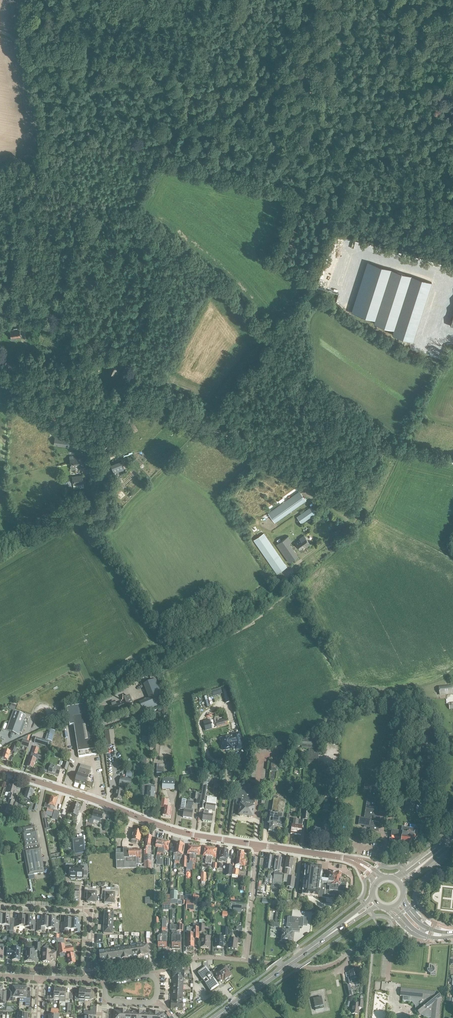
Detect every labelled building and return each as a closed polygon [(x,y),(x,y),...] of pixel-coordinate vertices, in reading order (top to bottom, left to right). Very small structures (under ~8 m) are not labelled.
[(10,330),(12,340),(16,339),(16,338),(21,338),(20,328),(16,328),(16,329),(10,330)] [(129,350),(125,359),(129,361),(133,352),(129,350)] [(107,371),(115,375),(116,371),(117,372),(120,367),(112,363),(107,371)] [(68,445),(69,439),(55,437),(54,445),(68,447),(68,445)] [(83,461),(70,463),(71,470),(76,469),(76,467),(84,466),(83,461)] [(124,470),(121,461),(120,461),(111,464),(114,473),(124,470)] [(83,475),(72,476),(74,485),(84,484),(83,475)] [(275,523),(306,500),(299,491),(268,513),(275,523)] [(297,516),(302,523),(316,514),(310,507),(297,516)] [(264,533),(254,540),(277,574),(287,567),(264,533)] [(300,550),(304,547),(305,548),(310,544),(304,535),(299,539),(300,540),(296,543),(300,550)] [(288,536),(276,544),(289,563),(298,556),(289,543),(292,541),(288,536)] [(143,712),(156,708),(165,705),(164,703),(155,681),(144,685),(150,700),(139,704),(143,712)] [(452,694),(452,686),(439,688),(440,695),(452,694)] [(226,703),(231,702),(229,693),(227,687),(222,688),(226,703)] [(129,696),(124,698),(126,702),(116,705),(115,702),(111,703),(113,707),(110,708),(113,715),(129,709),(128,707),(133,705),(129,696)] [(98,754),(90,704),(67,708),(70,726),(74,726),(79,758),(98,754)] [(14,712),(7,731),(18,735),(19,732),(23,721),(25,716),(14,712)] [(216,717),(200,721),(202,730),(204,729),(213,727),(218,726),(217,721),(216,720),(216,717)] [(233,736),(221,739),(223,750),(234,748),(234,746),(235,746),(236,749),(243,748),(241,741),(239,733),(233,735),(233,736)] [(58,735),(58,742),(65,742),(65,746),(67,746),(66,735),(58,735)] [(46,741),(46,740),(36,737),(34,743),(48,747),(49,742),(46,741)] [(30,742),(23,740),(21,746),(21,747),(28,749),(30,742)] [(30,757),(27,767),(33,768),(36,759),(37,759),(39,755),(37,755),(39,748),(34,747),(30,757)] [(1,756),(1,757),(2,758),(2,759),(8,761),(11,752),(12,753),(12,752),(12,751),(11,751),(9,750),(9,751),(5,750),(4,751),(3,753),(2,753),(1,756)] [(48,773),(58,776),(61,768),(51,765),(48,773)] [(271,765),(270,765),(268,780),(275,781),(275,783),(276,783),(277,783),(277,779),(278,779),(279,774),(278,774),(278,773),(279,773),(279,765),(271,765)] [(90,771),(80,767),(75,782),(86,785),(89,776),(90,771)] [(132,778),(126,777),(120,777),(119,786),(130,788),(132,778)] [(163,780),(162,789),(174,790),(174,780),(163,780)] [(268,780),(266,799),(272,800),(273,797),(274,797),(274,793),(275,794),(275,788),(276,788),(276,783),(275,783),(275,781),(268,780)] [(359,817),(357,825),(364,826),(364,827),(370,828),(370,830),(378,831),(380,818),(377,817),(382,788),(378,788),(375,787),(375,784),(364,782),(363,789),(369,790),(364,818),(359,817)] [(254,807),(253,807),(253,804),(254,804),(255,803),(255,800),(254,799),(256,787),(252,787),(252,788),(251,788),(251,786),(250,784),(248,784),(248,785),(246,785),(246,787),(243,787),(240,789),(240,792),(237,791),(235,803),(236,804),(241,805),(239,815),(253,817),(254,807)] [(6,787),(5,793),(7,793),(11,795),(7,807),(6,812),(10,814),(14,803),(17,790),(16,790),(17,788),(14,787),(14,786),(11,785),(11,786),(9,786),(9,788),(6,787)] [(155,786),(143,785),(143,798),(146,798),(146,802),(154,802),(155,798),(155,789),(155,786)] [(122,800),(124,790),(116,788),(114,798),(122,800)] [(23,799),(24,799),(23,801),(30,803),(34,791),(26,789),(23,799)] [(207,796),(206,803),(216,805),(216,804),(217,798),(207,796)] [(46,804),(44,808),(48,809),(54,811),(54,808),(55,808),(58,799),(51,797),(49,805),(46,804)] [(162,799),(161,808),(164,808),(163,816),(170,817),(171,808),(167,808),(168,800),(162,799)] [(406,799),(406,801),(404,810),(413,812),(415,800),(406,799)] [(192,819),(193,812),(192,811),(193,802),(181,800),(179,810),(184,811),(183,818),(192,819)] [(269,813),(267,824),(270,824),(269,831),(279,832),(281,832),(282,828),(281,828),(285,802),(274,800),(272,811),(269,811),(269,813)] [(10,814),(10,817),(14,818),(14,816),(18,804),(14,803),(10,814)] [(75,819),(77,819),(81,806),(73,803),(69,814),(76,816),(75,819)] [(216,805),(206,803),(205,810),(216,811),(217,805),(216,805)] [(88,823),(87,822),(85,827),(91,828),(92,825),(94,820),(101,822),(103,813),(94,810),(92,819),(90,819),(88,823)] [(209,811),(204,810),(204,814),(203,814),(202,821),(212,822),(213,815),(208,814),(209,811)] [(291,823),(290,826),(292,826),(291,834),(297,835),(298,826),(299,820),(293,819),(292,823),(291,823)] [(321,824),(320,829),(315,828),(313,837),(318,838),(318,837),(323,838),(325,825),(321,824)] [(45,873),(37,831),(36,831),(36,828),(33,826),(24,828),(23,830),(23,833),(23,834),(26,851),(24,851),(28,876),(45,873)] [(392,831),(391,836),(402,837),(401,843),(406,843),(406,844),(409,845),(408,845),(414,846),(415,837),(416,837),(417,829),(402,827),(402,832),(392,831)] [(132,842),(132,843),(136,844),(137,841),(139,842),(140,840),(141,838),(140,837),(141,832),(140,831),(138,831),(137,831),(134,831),(132,840),(133,840),(132,842)] [(162,848),(161,850),(160,856),(163,856),(164,853),(165,849),(168,850),(169,842),(168,842),(169,841),(166,841),(163,841),(162,848)] [(73,854),(83,853),(82,843),(72,844),(73,854)] [(123,859),(123,862),(136,861),(136,857),(141,857),(141,849),(128,850),(128,859),(123,859)] [(216,850),(211,849),(208,864),(211,865),(212,857),(215,857),(216,850)] [(219,858),(220,858),(219,861),(226,862),(227,859),(228,855),(227,854),(228,851),(221,850),(219,858)] [(244,853),(238,853),(237,857),(235,868),(239,869),(240,866),(242,866),(245,866),(245,860),(243,860),(244,853)] [(122,855),(116,855),(117,868),(136,868),(136,861),(123,862),(123,859),(123,855),(122,855)] [(265,865),(264,871),(273,872),(273,867),(272,867),(272,866),(271,866),(273,857),(267,856),(265,865)] [(285,869),(284,874),(289,875),(290,870),(292,870),(293,860),(286,859),(285,869)] [(66,864),(66,872),(69,872),(69,878),(71,878),(71,879),(74,879),(75,879),(75,878),(76,878),(77,868),(72,867),(72,864),(66,864)] [(81,868),(77,868),(76,878),(77,878),(77,879),(78,880),(81,880),(82,879),(82,878),(83,879),(83,872),(87,873),(87,865),(81,865),(81,868)] [(329,874),(329,875),(327,874),(327,872),(324,871),(324,873),(321,871),(321,867),(308,866),(308,869),(305,868),(304,878),(307,878),(306,883),(303,883),(302,892),(305,892),(305,895),(333,899),(334,892),(343,893),(344,887),(346,887),(347,882),(340,881),(341,875),(336,874),(336,875),(329,874)] [(272,884),(282,885),(283,873),(279,873),(274,872),(273,879),(272,884)] [(287,882),(286,887),(289,887),(293,888),(294,888),(295,877),(288,876),(287,879),(287,882)] [(264,885),(262,893),(269,894),(271,886),(264,885)] [(92,890),(92,903),(95,903),(96,903),(97,895),(100,895),(100,888),(97,888),(96,890),(92,890)] [(110,903),(110,890),(106,890),(106,889),(102,889),(102,895),(106,895),(105,901),(105,904),(108,904),(108,903),(110,903)] [(115,891),(110,890),(110,903),(112,904),(115,904),(115,901),(114,901),(115,896),(119,896),(119,889),(115,889),(115,891)] [(230,904),(229,912),(233,912),(233,913),(240,914),(241,907),(235,907),(235,904),(230,904)] [(3,916),(2,926),(6,926),(7,928),(7,931),(13,931),(14,919),(10,919),(10,916),(9,916),(9,915),(6,915),(6,916),(3,916)] [(25,928),(26,917),(19,916),(19,919),(16,919),(15,927),(19,927),(19,926),(25,927),(25,928)] [(32,917),(26,917),(25,928),(31,928),(31,930),(35,930),(35,921),(32,921),(32,917)] [(280,937),(280,941),(281,941),(281,943),(291,944),(292,939),(293,940),(294,933),(292,933),(293,931),(292,931),(292,930),(299,930),(300,918),(290,917),(289,924),(290,924),(291,924),(291,928),(290,928),(289,931),(282,930),(281,937),(280,937)] [(48,928),(49,918),(42,918),(42,921),(38,920),(38,931),(44,931),(44,927),(48,928)] [(49,918),(48,928),(48,929),(52,929),(52,933),(58,933),(59,921),(55,921),(56,918),(49,918)] [(71,926),(72,919),(65,919),(65,923),(61,923),(61,932),(67,932),(67,929),(71,930),(71,926)] [(78,919),(72,919),(71,926),(71,930),(75,930),(75,933),(81,933),(81,923),(78,922),(78,919)] [(198,938),(198,934),(198,928),(187,928),(187,939),(187,947),(194,947),(194,938),(198,938)] [(255,932),(254,944),(262,945),(263,933),(255,932)] [(209,947),(209,937),(202,936),(201,947),(209,947)] [(224,937),(216,937),(215,947),(223,948),(224,937)] [(237,939),(230,939),(229,948),(236,949),(237,939)] [(61,945),(59,945),(58,945),(60,954),(67,953),(69,964),(76,962),(74,953),(74,954),(73,946),(65,948),(64,944),(61,945)] [(11,949),(7,949),(7,957),(11,957),(11,956),(12,956),(12,960),(20,961),(20,958),(20,954),(20,949),(13,948),(13,950),(11,949)] [(26,949),(26,961),(33,961),(34,957),(35,950),(26,949)] [(43,950),(43,962),(50,962),(50,959),(52,959),(56,959),(56,952),(51,952),(51,951),(43,950)] [(99,952),(99,953),(97,953),(99,961),(100,961),(105,960),(106,962),(104,951),(99,952)] [(428,969),(427,969),(427,971),(428,972),(429,973),(431,974),(430,975),(436,976),(437,965),(429,964),(428,969)] [(224,971),(220,974),(222,977),(222,978),(221,979),(223,982),(224,981),(226,982),(227,982),(228,981),(229,980),(229,978),(230,977),(229,977),(232,975),(225,966),(222,969),(224,971)] [(183,978),(184,978),(184,974),(189,974),(189,968),(182,968),(182,971),(173,970),(173,977),(183,978)] [(216,969),(212,972),(210,973),(209,973),(206,968),(199,973),(198,974),(203,981),(206,978),(208,982),(205,984),(210,991),(212,990),(211,990),(218,985),(213,978),(215,977),(216,976),(217,978),(216,978),(218,981),(218,980),(221,979),(222,978),(222,977),(220,974),(224,971),(222,969),(222,968),(218,971),(216,969)] [(349,972),(350,977),(348,978),(349,985),(359,982),(356,970),(349,972)] [(308,980),(310,989),(331,984),(329,976),(308,980)] [(350,985),(344,986),(347,998),(353,996),(350,985)] [(19,998),(20,988),(16,987),(13,987),(13,990),(9,990),(8,1001),(14,1002),(15,1000),(15,998),(19,998)] [(20,1003),(19,1010),(23,1010),(23,1003),(22,1003),(22,1002),(23,998),(24,998),(24,1002),(26,1002),(26,1006),(30,1006),(30,996),(27,996),(27,995),(27,992),(27,987),(24,987),(24,988),(20,988),(19,998),(20,998),(20,1002),(20,1003)] [(50,992),(50,1000),(59,1000),(60,989),(54,989),(54,992),(50,992)] [(60,989),(59,1000),(60,1000),(59,1002),(65,1002),(65,1000),(69,1001),(69,993),(66,993),(66,990),(60,989)] [(441,998),(436,992),(400,989),(400,996),(403,996),(402,1001),(411,1002),(416,1008),(415,1009),(419,1015),(421,1014),(424,1017),(429,1017),(438,1017),(441,998)] [(84,1000),(85,991),(79,990),(79,994),(75,994),(75,1001),(79,1001),(79,1000),(84,1000)] [(91,991),(85,991),(84,1000),(90,1000),(92,1000),(93,999),(93,997),(92,996),(90,996),(91,991)] [(321,997),(313,999),(315,1010),(324,1008),(321,997)] [(358,1000),(357,1004),(352,1003),(351,1014),(358,1015),(359,1008),(362,1008),(363,1000),(358,1000)]
